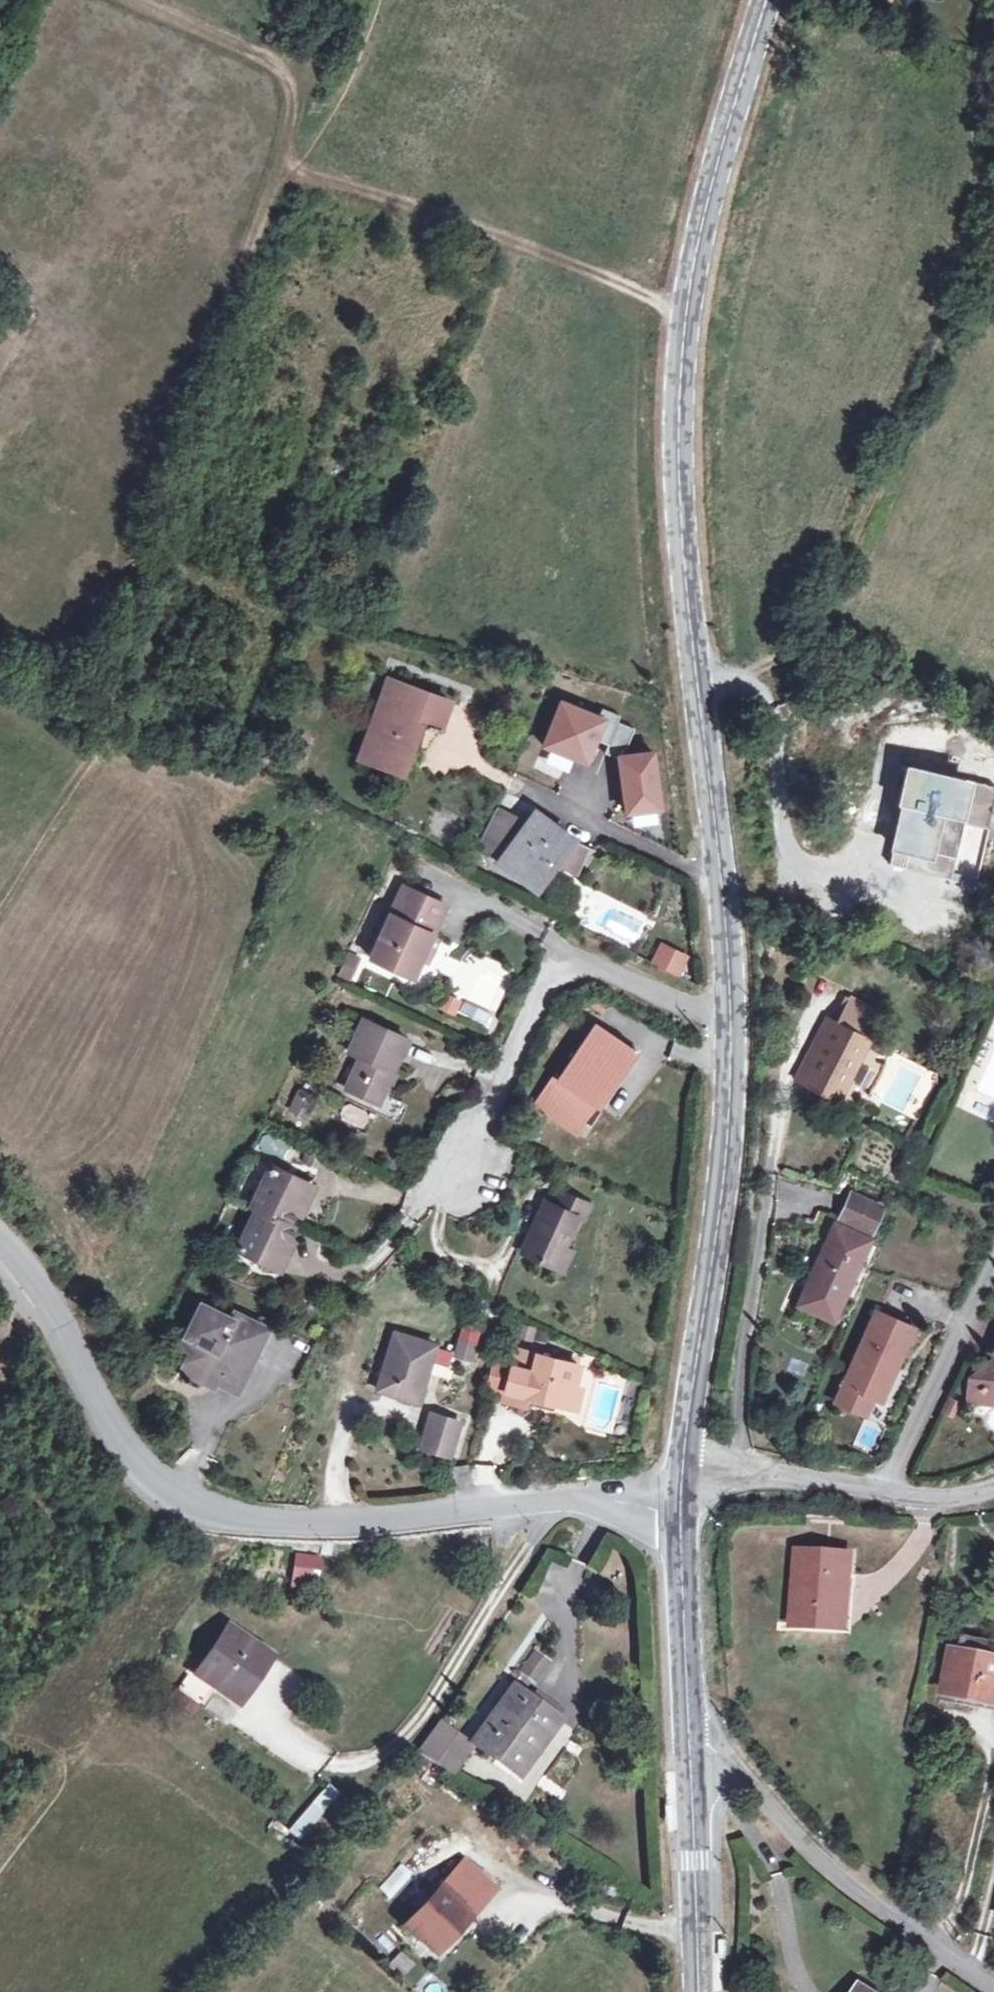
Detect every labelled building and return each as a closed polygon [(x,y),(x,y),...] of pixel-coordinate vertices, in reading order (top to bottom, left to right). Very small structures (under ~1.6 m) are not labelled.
[(389,682),(383,698),(389,700),(395,684),(389,682)] [(389,700),(383,698),(363,756),(403,770),(420,722),(430,725),(442,729),(451,703),(395,684),(389,700)] [(622,717),(610,712),(606,720),(568,703),(548,747),(586,765),(596,741),(609,747),(622,717)] [(610,758),(624,764),(629,819),(665,816),(659,758),(629,761),(641,734),(625,726),(628,720),(622,717),(609,747),(614,749),(610,758)] [(412,774),(430,725),(420,722),(403,770),(412,774)] [(277,734),(263,729),(258,743),(272,748),(277,734)] [(958,765),(955,776),(968,779),(971,768),(958,765)] [(968,779),(955,776),(913,766),(894,848),(930,857),(941,811),(959,815),(968,779)] [(572,841),(537,815),(526,829),(498,811),(487,834),(510,851),(502,861),(536,887),(554,865),(577,876),(588,849),(572,841)] [(510,851),(487,834),(482,845),(502,861),(510,851)] [(422,960),(433,934),(447,903),(407,884),(373,958),(414,976),(422,960)] [(443,939),(433,934),(422,960),(431,965),(443,939)] [(689,957),(667,947),(658,965),(681,975),(689,957)] [(338,978),(355,983),(362,957),(346,952),(338,978)] [(443,994),(436,1009),(455,1017),(462,1002),(443,994)] [(827,1037),(806,1080),(840,1097),(862,1053),(859,1052),(880,1013),(850,998),(839,1021),(830,1038),(827,1037)] [(610,1008),(598,1025),(615,1037),(627,1019),(610,1008)] [(797,1076),(806,1080),(827,1037),(830,1038),(839,1021),(828,1015),(797,1076)] [(351,1052),(363,1057),(349,1088),(381,1103),(410,1039),(366,1019),(351,1052)] [(615,1037),(598,1025),(562,1076),(559,1074),(538,1105),(554,1116),(561,1105),(587,1122),(600,1102),(597,1100),(632,1049),(615,1037)] [(317,1097),(303,1090),(294,1109),(308,1116),(317,1097)] [(580,1133),(587,1122),(561,1105),(554,1116),(580,1133)] [(256,1207),(261,1210),(242,1249),(280,1267),(299,1227),(293,1224),(313,1184),(276,1166),(256,1207)] [(557,1266),(566,1246),(581,1215),(586,1218),(593,1203),(560,1188),(554,1203),(548,1201),(525,1251),(557,1266)] [(920,1207),(926,1193),(918,1189),(911,1203),(920,1207)] [(853,1193),(842,1216),(875,1230),(885,1208),(853,1193)] [(842,1216),(839,1223),(871,1238),(875,1230),(842,1216)] [(871,1238),(839,1223),(802,1305),(834,1320),(871,1238)] [(576,1250),(566,1246),(557,1266),(566,1271),(576,1250)] [(257,1339),(263,1326),(235,1312),(232,1318),(202,1304),(186,1336),(202,1343),(190,1369),(215,1381),(220,1369),(244,1381),(263,1342),(257,1339)] [(893,1361),(900,1365),(917,1327),(879,1311),(846,1384),(876,1397),(893,1361)] [(270,1329),(263,1326),(257,1339),(263,1342),(270,1329)] [(475,1363),(479,1329),(460,1327),(455,1361),(475,1363)] [(438,1345),(397,1332),(381,1387),(416,1397),(425,1370),(430,1372),(438,1345)] [(582,1367),(520,1352),(515,1370),(510,1394),(508,1404),(528,1408),(530,1399),(572,1408),(582,1367)] [(993,1400),(993,1355),(992,1360),(973,1377),(993,1400)] [(885,1401),(900,1365),(893,1361),(876,1397),(885,1401)] [(515,1370),(497,1366),(492,1389),(510,1394),(515,1370)] [(239,1392),(244,1381),(220,1369),(215,1381),(239,1392)] [(993,1401),(993,1400),(973,1377),(970,1393),(969,1403),(993,1401)] [(948,1399),(941,1416),(954,1421),(961,1404),(948,1399)] [(463,1423),(433,1414),(423,1446),(453,1455),(463,1423)] [(841,1599),(849,1600),(852,1555),(798,1551),(794,1625),(840,1628),(841,1599)] [(329,1579),(332,1560),(300,1554),(295,1578),(311,1581),(313,1576),(329,1579)] [(848,1628),(849,1600),(841,1599),(840,1628),(848,1628)] [(231,1625),(198,1674),(193,1671),(179,1691),(204,1707),(217,1688),(237,1702),(251,1682),(254,1684),(273,1654),(231,1625)] [(537,1681),(551,1661),(537,1651),(522,1671),(537,1681)] [(954,1651),(945,1694),(993,1704),(993,1660),(954,1651)] [(503,1707),(492,1722),(488,1719),(472,1740),(521,1775),(562,1719),(514,1683),(499,1704),(503,1707)] [(472,1740),(443,1719),(421,1749),(450,1770),(472,1740)] [(278,1820),(269,1829),(289,1849),(342,1796),(331,1785),(287,1828),(278,1820)] [(669,1825),(668,1803),(658,1804),(659,1825),(669,1825)] [(438,1952),(473,1915),(443,1887),(409,1925),(438,1952)] [(728,1963),(727,1942),(717,1942),(718,1964),(728,1963)] [(409,1981),(416,1959),(395,1952),(387,1974),(409,1981)] [(906,1990),(892,1981),(885,1991),(907,1991),(906,1990)]
